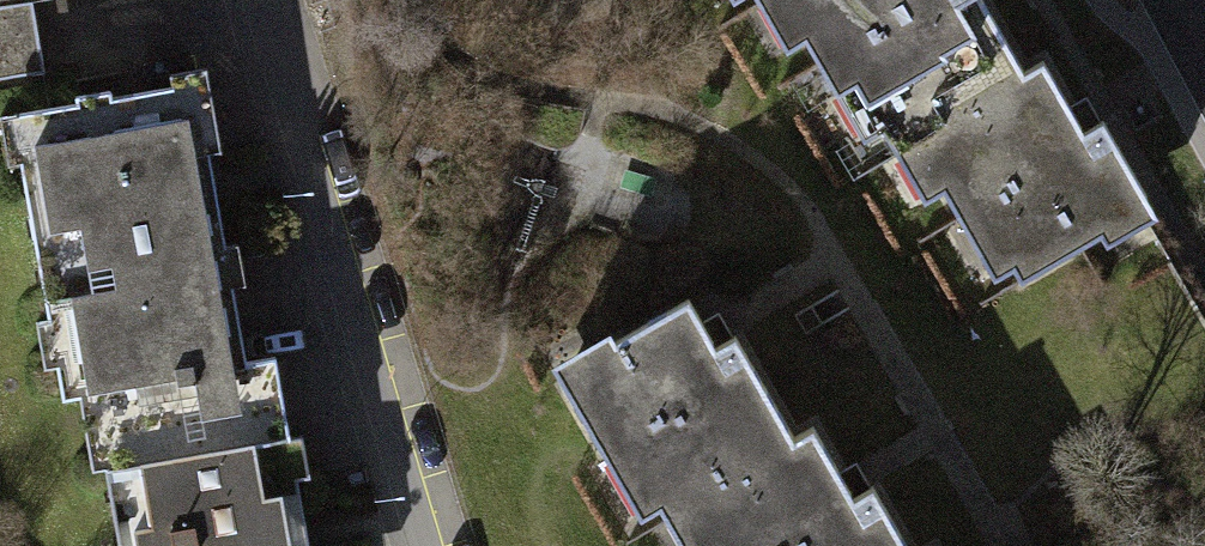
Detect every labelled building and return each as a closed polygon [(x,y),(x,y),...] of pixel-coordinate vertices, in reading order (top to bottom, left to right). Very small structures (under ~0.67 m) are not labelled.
[(816,0),(696,0),(729,54),(816,0)] [(729,54),(832,218),(891,180),(992,122),(915,0),(816,0),(729,54)] [(0,123),(0,178),(1,181),(13,179),(41,333),(30,335),(39,386),(51,384),(57,416),(75,413),(89,490),(100,488),(285,455),(270,372),(240,377),(226,300),(242,298),(234,251),(218,253),(202,164),(224,160),(208,69),(158,78),(161,94),(0,123)] [(1033,99),(992,122),(891,180),(983,339),(1125,257),(1033,99)] [(680,316),(546,387),(629,543),(660,527),(786,460),(728,352),(705,364),(680,316)] [(786,460),(660,527),(671,545),(892,545),(868,501),(847,513),(809,444),(786,460)] [(100,488),(111,545),(295,545),(286,494),(305,491),(298,453),(285,455),(100,488)]
